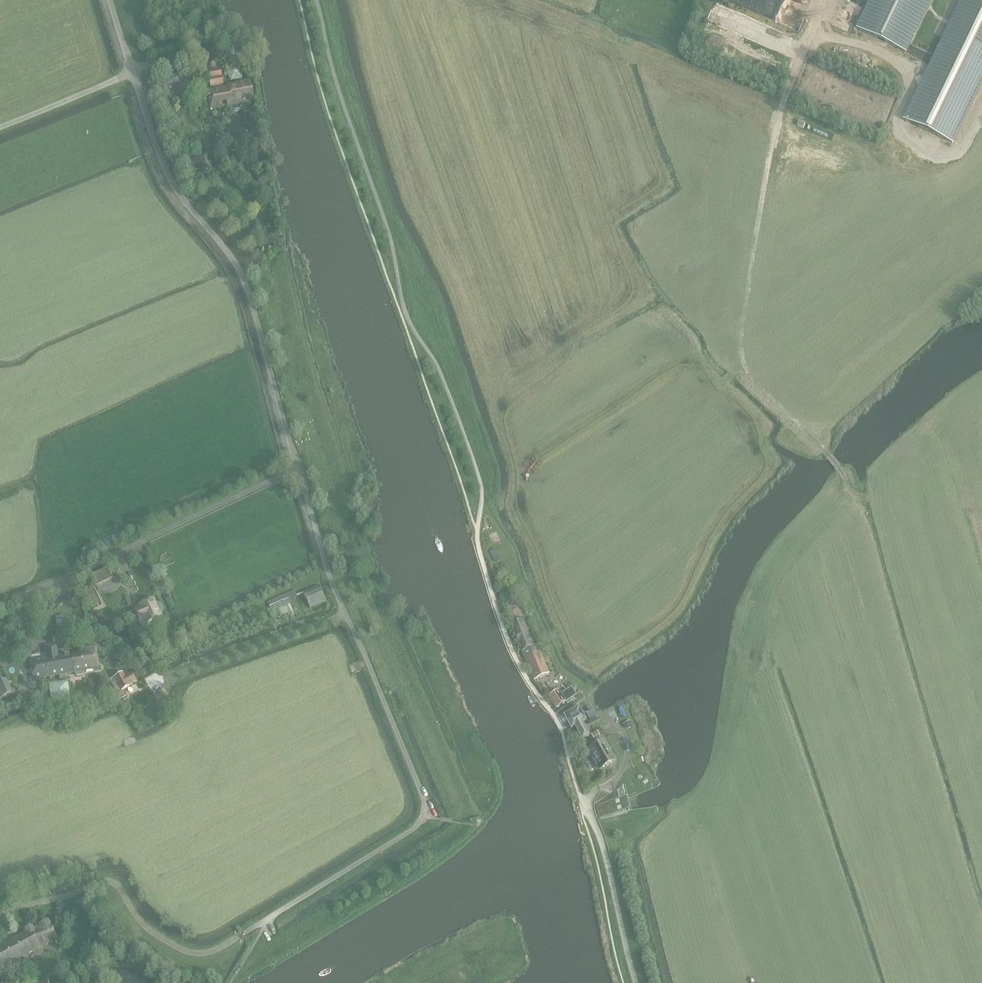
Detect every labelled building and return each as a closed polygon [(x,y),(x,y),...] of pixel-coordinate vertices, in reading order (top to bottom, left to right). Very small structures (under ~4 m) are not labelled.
[(856,28),(828,85),(879,109),(908,53),(933,0),(870,0),(856,28)] [(980,0),(963,0),(905,121),(953,144),(981,83),(981,1),(980,0)] [(227,54),(237,58),(236,48),(226,49),(227,54)] [(207,63),(207,64),(208,64),(208,65),(208,66),(209,66),(209,67),(210,68),(211,68),(212,68),(213,68),(214,68),(215,68),(215,67),(216,67),(216,66),(217,66),(217,65),(217,64),(217,63),(217,62),(217,61),(216,60),(216,59),(215,59),(214,59),(214,58),(213,58),(212,58),(211,58),(210,59),(209,59),(209,60),(208,60),(208,61),(208,62),(207,62),(207,63)] [(226,72),(231,82),(242,79),(242,69),(233,65),(226,72)] [(209,89),(223,86),(219,71),(206,73),(209,89)] [(209,111),(253,103),(249,82),(240,84),(241,85),(236,86),(236,88),(207,94),(209,111)] [(495,550),(490,552),(494,562),(499,560),(495,550)] [(100,573),(91,577),(96,588),(105,584),(100,573)] [(319,586),(297,595),(295,590),(268,602),(271,611),(285,606),(291,604),(289,599),(297,596),(300,603),(306,601),(309,608),(325,602),(319,586)] [(95,591),(86,595),(94,611),(103,607),(95,591)] [(155,604),(153,600),(140,605),(141,608),(135,610),(140,622),(146,619),(148,622),(160,617),(158,612),(160,611),(160,610),(158,604),(156,604),(155,604)] [(285,606),(271,611),(275,620),(294,613),(291,604),(285,606)] [(533,680),(548,674),(539,653),(537,654),(519,609),(506,615),(533,680)] [(58,633),(68,632),(65,616),(56,617),(58,633)] [(80,653),(58,656),(56,645),(44,647),(46,659),(30,662),(33,680),(59,676),(61,684),(49,686),(53,704),(70,701),(66,675),(75,674),(75,675),(77,677),(83,676),(84,674),(84,672),(98,670),(94,647),(85,649),(85,647),(79,648),(80,653)] [(123,690),(130,686),(137,682),(132,673),(124,677),(122,673),(108,680),(114,691),(110,693),(115,702),(126,696),(123,690)] [(11,694),(6,680),(0,682),(0,699),(11,694)] [(554,688),(545,694),(551,705),(565,697),(561,690),(557,693),(554,688)] [(159,696),(157,697),(159,702),(162,700),(164,705),(170,701),(164,689),(158,693),(159,696)] [(596,732),(591,735),(594,741),(599,737),(596,732)] [(603,741),(589,749),(600,769),(614,761),(603,741)] [(57,939),(47,922),(33,930),(31,927),(24,931),(24,932),(22,933),(23,935),(0,947),(0,965),(2,968),(57,939)]
